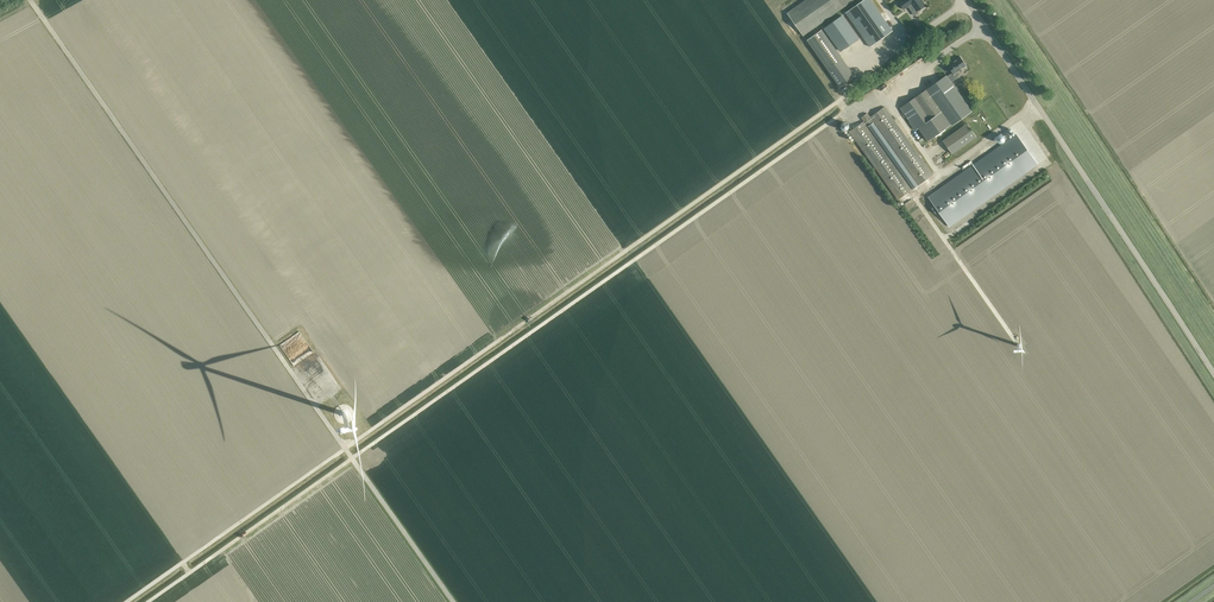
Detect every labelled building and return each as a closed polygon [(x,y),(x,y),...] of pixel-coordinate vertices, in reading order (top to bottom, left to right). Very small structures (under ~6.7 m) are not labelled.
[(787,13),(803,36),(854,0),(805,0),(787,13)] [(846,12),(870,47),(893,31),(871,0),(863,0),(846,12)] [(924,4),(921,0),(903,0),(899,3),(904,9),(909,5),(908,5),(911,3),(914,7),(916,10),(924,4)] [(842,16),(825,28),(840,51),(858,38),(842,16)] [(807,40),(828,69),(840,86),(855,76),(822,29),(807,40)] [(952,72),(947,76),(951,82),(960,76),(957,72),(967,65),(960,57),(954,61),(953,60),(947,65),(952,72)] [(920,127),(929,140),(928,141),(971,110),(951,82),(947,76),(946,75),(926,89),(915,97),(900,108),(916,130),(920,127)] [(850,131),(898,200),(912,190),(867,127),(874,122),(919,185),(933,175),(885,107),(870,117),(867,113),(862,117),(864,121),(850,131)] [(967,123),(943,140),(952,153),(977,136),(967,123)] [(1038,164),(1016,135),(929,197),(935,206),(932,208),(936,214),(939,212),(950,226),(1038,164)]
